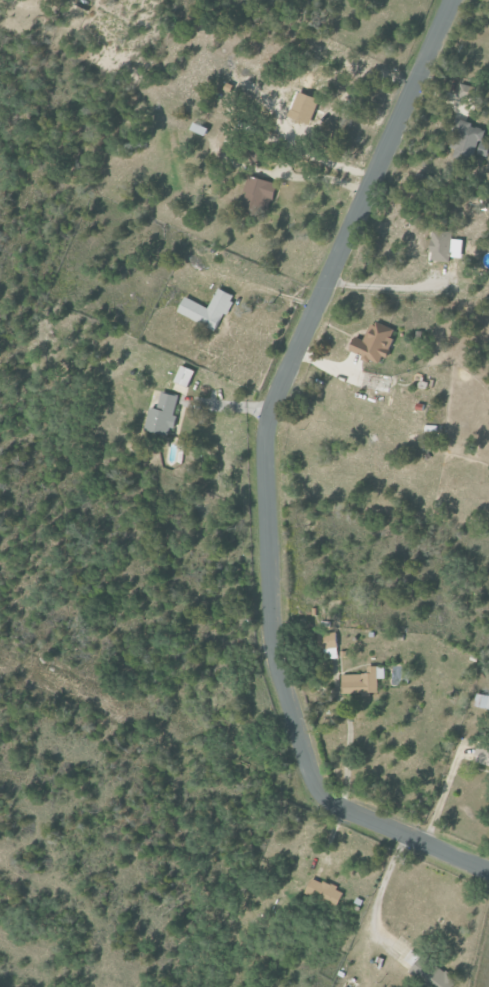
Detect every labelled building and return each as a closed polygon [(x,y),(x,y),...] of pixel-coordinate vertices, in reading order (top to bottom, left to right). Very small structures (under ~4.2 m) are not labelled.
[(478,88),(460,83),(453,110),(465,113),(468,100),(474,102),(478,88)] [(313,124),(321,98),(299,92),(292,118),(313,124)] [(454,131),(448,153),(476,160),(484,127),(452,119),(449,130),(454,131)] [(208,136),(211,128),(196,123),(193,131),(208,136)] [(242,206),(266,213),(269,202),(275,203),(280,184),(251,175),(242,206)] [(453,232),(433,231),(432,261),(452,262),(453,232)] [(220,331),(236,296),(219,288),(211,308),(187,297),(180,313),(220,331)] [(381,364),(385,354),(389,355),(395,339),(393,338),(395,332),(373,323),(365,342),(357,339),(351,352),(381,364)] [(190,387),(197,371),(184,365),(177,382),(190,387)] [(147,430),(171,436),(180,396),(162,392),(159,408),(152,407),(147,430)] [(339,633),(322,633),(323,658),(339,657),(339,633)] [(380,694),(379,678),(386,678),(386,666),(368,666),(368,674),(343,675),(343,695),(380,694)] [(476,693),(474,706),(488,709),(488,695),(476,693)] [(488,766),(488,748),(479,746),(476,764),(488,766)] [(346,889),(312,879),(308,895),(341,905),(346,889)]
